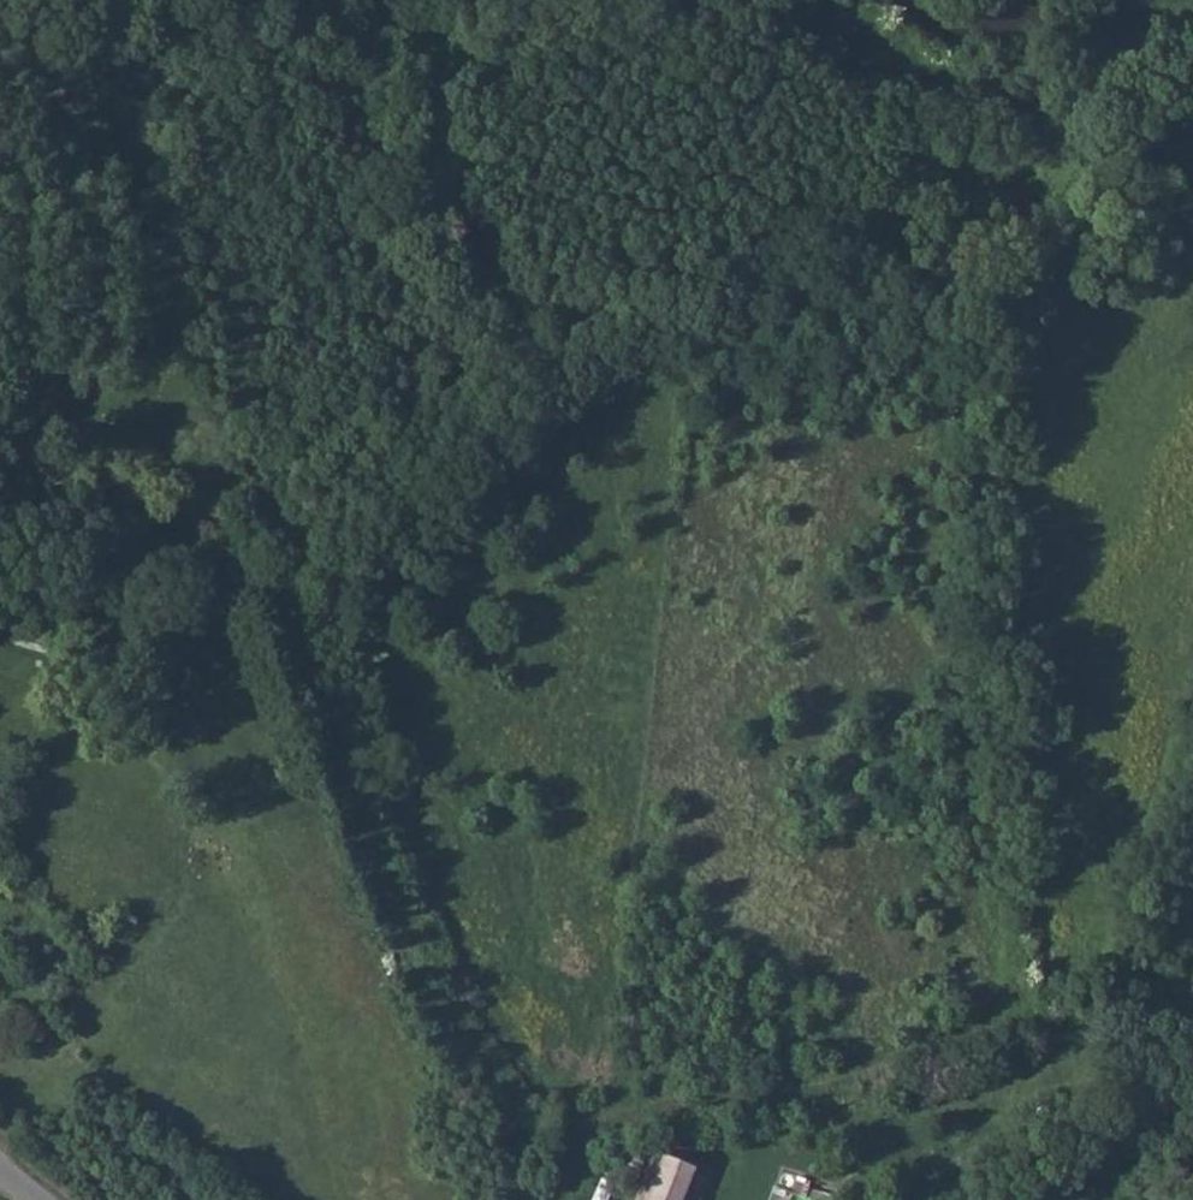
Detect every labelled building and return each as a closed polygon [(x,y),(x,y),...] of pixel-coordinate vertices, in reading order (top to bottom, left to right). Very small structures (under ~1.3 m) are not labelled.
[(658,1156),(642,1199),(682,1199),(693,1168),(658,1156)]
